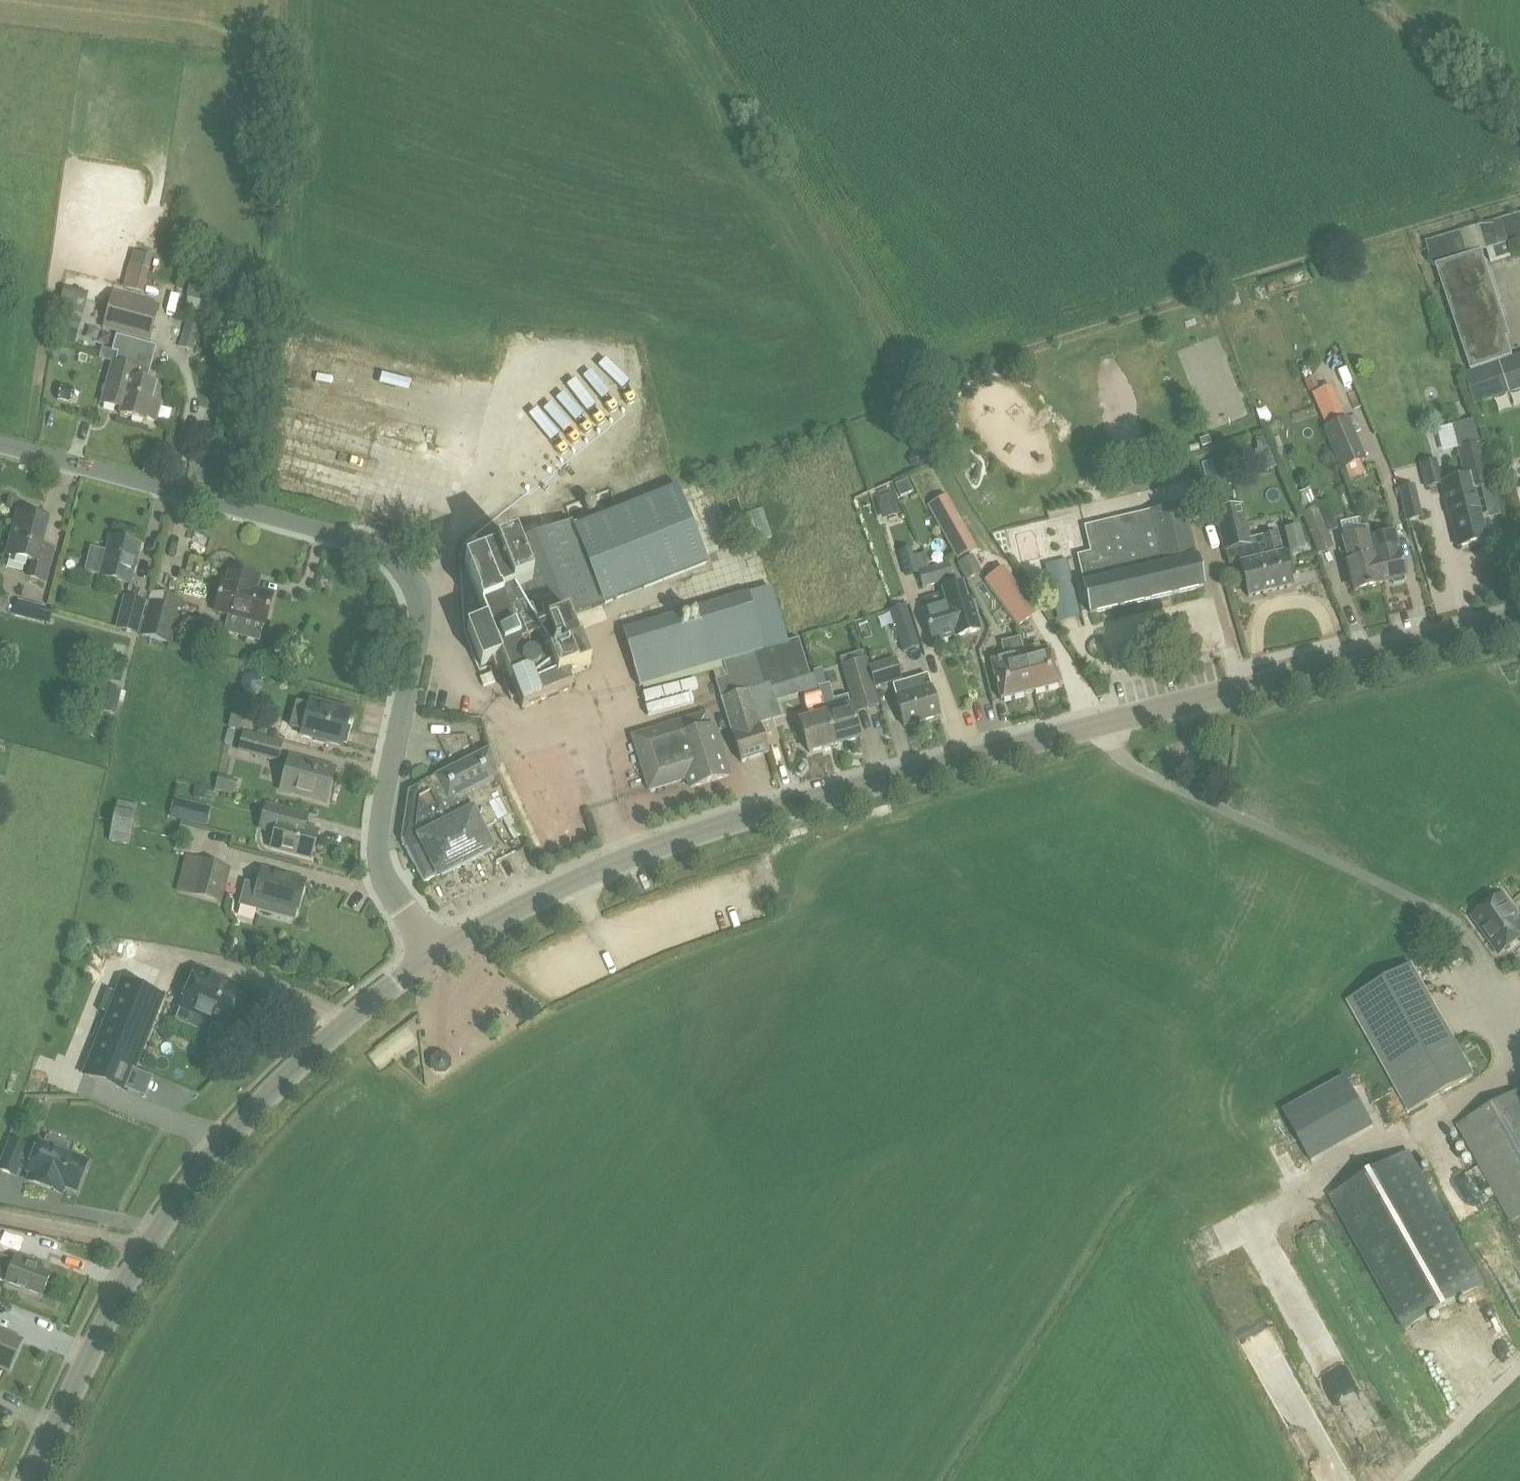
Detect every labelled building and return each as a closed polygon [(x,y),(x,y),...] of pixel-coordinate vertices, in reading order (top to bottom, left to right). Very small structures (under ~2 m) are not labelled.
[(188,228),(196,224),(191,212),(182,217),(188,228)] [(1426,242),(1434,266),(1436,265),(1472,371),(1465,374),(1476,406),(1519,391),(1519,355),(1509,359),(1502,336),(1506,335),(1477,251),(1486,248),(1491,262),(1514,254),(1511,246),(1512,246),(1519,244),(1519,214),(1426,242)] [(147,270),(129,265),(123,287),(141,292),(147,270)] [(149,341),(158,306),(112,294),(103,329),(149,341)] [(79,316),(63,312),(59,328),(75,332),(79,316)] [(201,320),(189,316),(181,344),(193,347),(201,320)] [(72,345),(75,332),(59,328),(56,341),(72,345)] [(102,404),(122,409),(120,415),(146,422),(147,419),(156,422),(161,403),(152,401),(156,384),(147,382),(156,347),(116,337),(112,352),(120,354),(120,355),(117,365),(113,363),(102,404)] [(602,365),(604,356),(583,351),(581,360),(602,365)] [(615,359),(610,378),(618,380),(623,362),(615,359)] [(1319,389),(1314,378),(1304,383),(1309,393),(1319,389)] [(576,407),(579,385),(569,384),(566,405),(576,407)] [(600,417),(606,392),(584,386),(578,411),(600,417)] [(1318,410),(1325,427),(1339,421),(1346,418),(1338,402),(1332,386),(1311,394),(1318,410)] [(1339,421),(1325,427),(1323,428),(1341,471),(1367,460),(1348,417),(1346,418),(1339,421)] [(1458,449),(1462,465),(1484,459),(1480,444),(1474,420),(1452,425),(1458,449)] [(1421,424),(1409,427),(1414,445),(1426,442),(1421,424)] [(1426,490),(1443,485),(1442,482),(1437,459),(1435,460),(1422,463),(1419,463),(1426,490)] [(1442,482),(1443,485),(1458,548),(1487,541),(1475,489),(1490,486),(1484,459),(1462,465),(1465,476),(1442,482)] [(900,496),(912,491),(907,479),(895,484),(900,496)] [(1398,489),(1406,523),(1423,519),(1415,485),(1398,489)] [(1510,489),(1517,518),(1519,517),(1519,487),(1510,489)] [(878,500),(883,519),(898,514),(893,495),(878,500)] [(977,549),(947,495),(926,507),(957,561),(977,549)] [(478,525),(491,524),(489,499),(457,502),(461,559),(481,558),(478,525)] [(1303,513),(1316,508),(1313,499),(1299,505),(1303,513)] [(1084,583),(1091,615),(1204,588),(1184,504),(1085,528),(1091,554),(1078,557),(1085,583),(1084,583)] [(1250,546),(1253,560),(1240,564),(1249,599),(1292,588),(1284,553),(1282,553),(1278,534),(1277,533),(1261,537),(1261,538),(1249,540),(1241,506),(1215,512),(1224,552),(1250,546)] [(1318,507),(1316,508),(1303,513),(1301,514),(1318,555),(1335,548),(1318,507)] [(771,538),(763,509),(746,514),(754,543),(771,538)] [(50,521),(18,512),(6,556),(34,563),(30,579),(46,583),(54,550),(43,547),(50,521)] [(669,521),(677,545),(688,542),(681,517),(669,521)] [(1290,552),(1303,548),(1298,526),(1285,530),(1290,552)] [(691,553),(731,540),(728,529),(688,543),(691,553)] [(1380,586),(1379,583),(1378,584),(1368,540),(1369,540),(1367,533),(1343,539),(1349,564),(1347,564),(1354,593),(1380,586)] [(1378,584),(1379,583),(1394,580),(1395,585),(1405,582),(1404,577),(1406,577),(1400,554),(1399,554),(1394,534),(1369,540),(1368,540),(1378,584)] [(130,584),(140,543),(111,536),(107,551),(107,552),(91,548),(84,573),(101,577),(130,584)] [(930,569),(925,553),(914,557),(912,549),(899,553),(907,578),(918,575),(923,589),(954,580),(949,563),(930,569)] [(973,556),(958,563),(967,581),(982,573),(973,556)] [(1079,617),(1067,560),(1045,565),(1058,622),(1079,617)] [(1038,613),(1014,580),(1005,567),(984,581),(993,594),(1017,628),(1038,613)] [(246,588),(250,575),(223,568),(219,582),(223,583),(216,611),(266,625),(274,596),(246,588)] [(943,589),(944,595),(948,609),(946,609),(954,636),(955,636),(956,638),(980,631),(972,601),(967,603),(965,593),(962,584),(943,589)] [(152,592),(140,636),(172,645),(184,601),(152,592)] [(948,609),(944,595),(924,600),(927,611),(924,612),(933,643),(954,636),(946,609),(948,609)] [(124,596),(116,628),(139,635),(147,601),(124,596)] [(46,608),(18,601),(15,615),(43,623),(46,608)] [(921,648),(909,605),(890,612),(904,654),(921,648)] [(769,754),(757,714),(751,694),(773,687),(810,676),(799,639),(788,642),(787,642),(782,644),(765,649),(748,654),(724,661),(724,663),(712,667),(717,682),(722,699),(721,699),(740,762),(769,754)] [(1001,699),(1033,691),(1022,650),(1023,650),(1020,639),(1002,643),(1006,659),(991,662),(1001,699)] [(509,657),(517,674),(520,673),(524,681),(555,669),(545,642),(533,647),(531,646),(525,646),(517,650),(517,658),(522,663),(517,665),(513,655),(509,657)] [(1022,650),(1033,691),(1060,684),(1052,653),(1051,653),(1050,647),(1040,650),(1039,645),(1023,650),(1022,650)] [(895,658),(868,666),(875,689),(902,680),(895,658)] [(875,689),(868,666),(866,659),(842,666),(849,689),(860,685),(867,709),(880,705),(875,689)] [(818,685),(815,675),(810,676),(800,679),(801,683),(804,692),(808,707),(811,707),(823,703),(818,685)] [(940,716),(932,688),(928,676),(893,687),(895,696),(896,696),(905,726),(940,716)] [(122,690),(100,685),(95,709),(117,714),(122,690)] [(489,695),(497,712),(513,704),(505,687),(489,695)] [(780,715),(772,688),(751,694),(757,714),(759,721),(780,715)] [(302,735),(342,745),(351,714),(310,704),(302,735)] [(852,707),(840,710),(826,714),(835,746),(861,739),(852,707)] [(232,712),(228,728),(239,730),(243,715),(232,712)] [(705,714),(632,737),(649,791),(687,779),(690,788),(728,776),(713,726),(709,727),(705,714)] [(826,714),(814,718),(800,722),(809,753),(835,746),(826,714)] [(243,732),(238,753),(251,756),(279,763),(284,742),(256,735),(243,732)] [(563,736),(554,739),(565,774),(574,771),(563,736)] [(435,878),(491,849),(481,829),(497,821),(511,813),(503,797),(490,750),(435,777),(420,785),(420,786),(409,792),(401,839),(424,883),(435,878)] [(327,803),(337,768),(289,755),(279,790),(327,803)] [(196,786),(193,796),(203,798),(205,788),(196,786)] [(174,799),(170,818),(193,823),(197,805),(174,799)] [(109,841),(130,845),(138,806),(117,801),(109,841)] [(303,827),(293,825),(296,813),(267,805),(263,822),(277,826),(271,848),(312,859),(319,832),(303,827)] [(186,856),(177,891),(223,902),(231,868),(186,856)] [(734,884),(735,872),(722,870),(720,883),(734,884)] [(261,871),(257,889),(254,899),(260,900),(257,910),(295,920),(297,910),(298,911),(306,883),(261,871)] [(1464,907),(1487,894),(1480,881),(1472,886),(1467,877),(1452,886),(1464,907)] [(1506,948),(1498,954),(1499,955),(1519,940),(1519,917),(1519,918),(1503,895),(1472,917),(1490,943),(1498,937),(1506,948)] [(1412,1111),(1473,1077),(1411,966),(1349,1001),(1412,1111)] [(231,1029),(247,991),(197,969),(180,1007),(182,1008),(177,1018),(190,1024),(195,1014),(231,1029)] [(135,1072),(133,1071),(163,997),(122,981),(84,1075),(125,1092),(126,1090),(128,1091),(128,1089),(127,1089),(129,1085),(130,1085),(130,1084),(129,1084),(134,1073),(135,1073),(135,1072)] [(436,1055),(430,1059),(430,1066),(435,1072),(442,1072),(447,1067),(447,1060),(443,1055),(436,1055)] [(1345,1078),(1284,1113),(1311,1161),(1373,1126),(1345,1078)] [(1511,1223),(1519,1218),(1519,1089),(1456,1125),(1511,1223)] [(30,1174),(28,1181),(62,1194),(64,1187),(76,1192),(88,1162),(65,1153),(68,1146),(47,1138),(45,1145),(39,1143),(34,1157),(24,1154),(27,1147),(11,1140),(0,1167),(0,1170),(15,1176),(20,1166),(29,1169),(28,1173),(30,1174)] [(1484,1287),(1409,1153),(1331,1197),(1406,1330),(1484,1287)] [(6,1283),(42,1298),(51,1275),(29,1267),(31,1261),(17,1256),(14,1262),(0,1256),(0,1281),(6,1283)] [(1519,1282),(1519,1279),(1515,1270),(1493,1281),(1498,1293),(1519,1282)] [(10,1372),(23,1342),(0,1332),(0,1367),(10,1372)]
